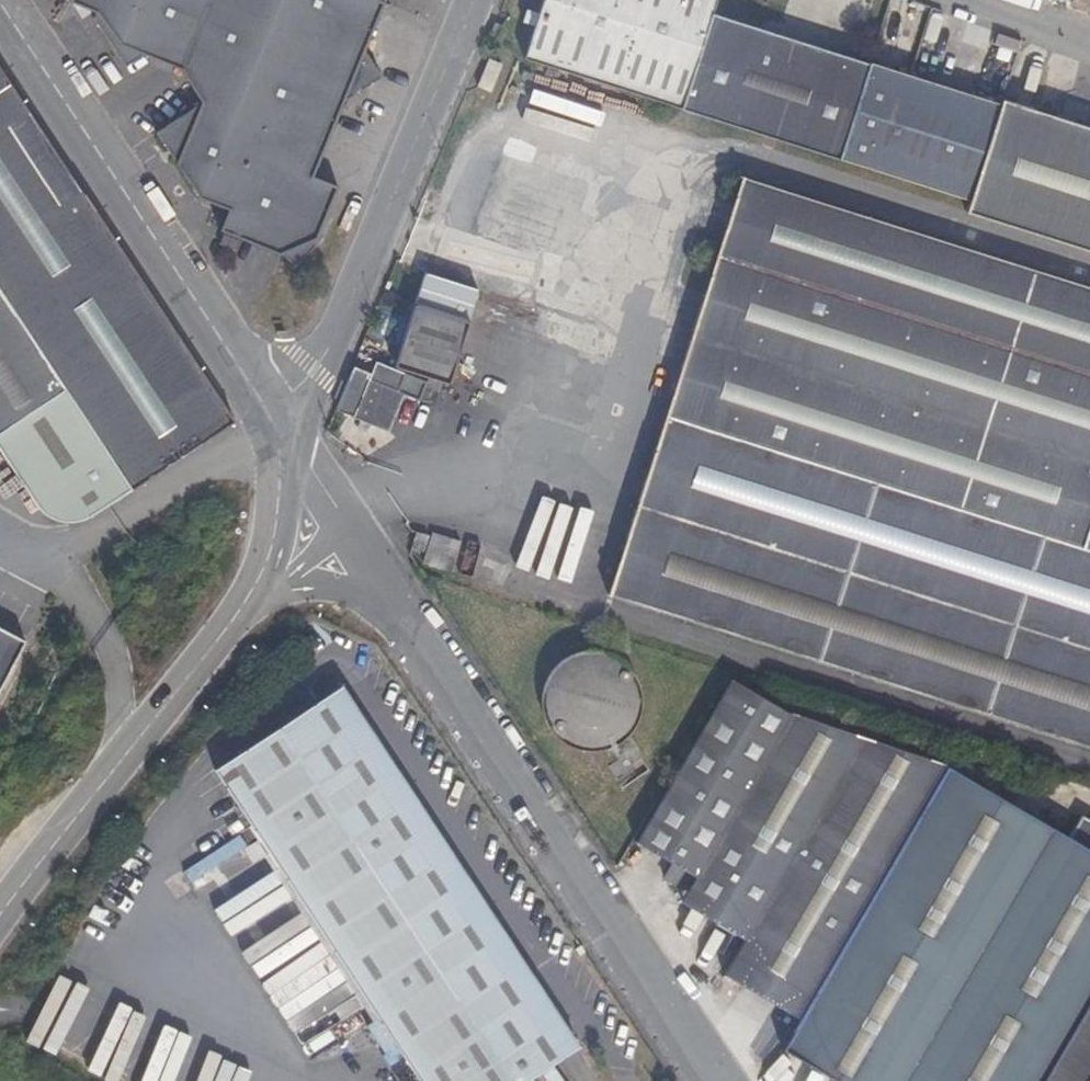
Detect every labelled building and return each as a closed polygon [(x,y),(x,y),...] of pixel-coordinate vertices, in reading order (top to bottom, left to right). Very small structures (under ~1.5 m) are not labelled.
[(283,258),(385,2),(381,0),(71,0),(69,4),(89,33),(181,72),(201,102),(155,133),(200,200),(228,211),(220,232),(283,258)] [(680,110),(712,13),(716,0),(539,0),(521,58),(680,110)] [(870,64),(712,13),(680,110),(839,161),(870,64)] [(499,45),(506,29),(496,24),(489,41),(499,45)] [(475,88),(489,94),(501,66),(486,60),(475,88)] [(839,161),(969,203),(1000,105),(870,64),(839,161)] [(26,492),(44,517),(45,516),(58,522),(74,523),(87,519),(234,421),(221,401),(82,192),(7,147),(32,116),(0,67),(0,452),(26,492)] [(1002,101),(1000,105),(969,203),(1089,241),(1089,130),(1002,101)] [(82,192),(32,116),(7,147),(82,192)] [(740,178),(729,213),(1089,328),(1089,290),(740,178)] [(1089,253),(1089,241),(969,203),(966,214),(1089,253)] [(729,213),(608,597),(1089,750),(1089,328),(729,213)] [(238,243),(223,236),(219,245),(234,252),(238,243)] [(470,323),(415,306),(395,368),(450,386),(470,323)] [(377,363),(371,375),(354,368),(337,411),(388,433),(404,396),(420,403),(427,384),(377,363)] [(416,533),(411,549),(424,552),(429,537),(416,533)] [(461,543),(432,534),(423,563),(452,573),(461,543)] [(26,643),(0,629),(0,692),(26,643)] [(618,761),(607,769),(614,781),(627,772),(625,770),(644,758),(629,736),(635,728),(639,719),(641,709),(642,700),(640,690),(637,681),(633,673),(631,670),(624,663),(616,658),(608,654),(598,652),(589,652),(579,654),(571,657),(562,662),(558,666),(552,673),(547,681),(544,690),(542,700),(543,709),(545,718),(549,727),(555,735),(559,739),(567,745),(576,749),(585,752),(595,752),(604,751),(613,748),(618,761)] [(794,717),(734,682),(639,845),(673,865),(664,880),(685,892),(679,902),(742,940),(722,975),(792,1017),(771,1051),(780,1057),(772,1070),(791,1080),(803,1080),(808,1073),(821,1080),(1089,1080),(1089,789),(1043,775),(1038,788),(1025,784),(1012,805),(998,797),(1007,781),(976,763),(967,779),(941,763),(794,717)] [(418,1080),(524,1080),(578,1045),(342,687),(214,771),(418,1080)] [(295,1041),(358,1014),(331,952),(307,963),(316,984),(277,1001),(295,1041)]
